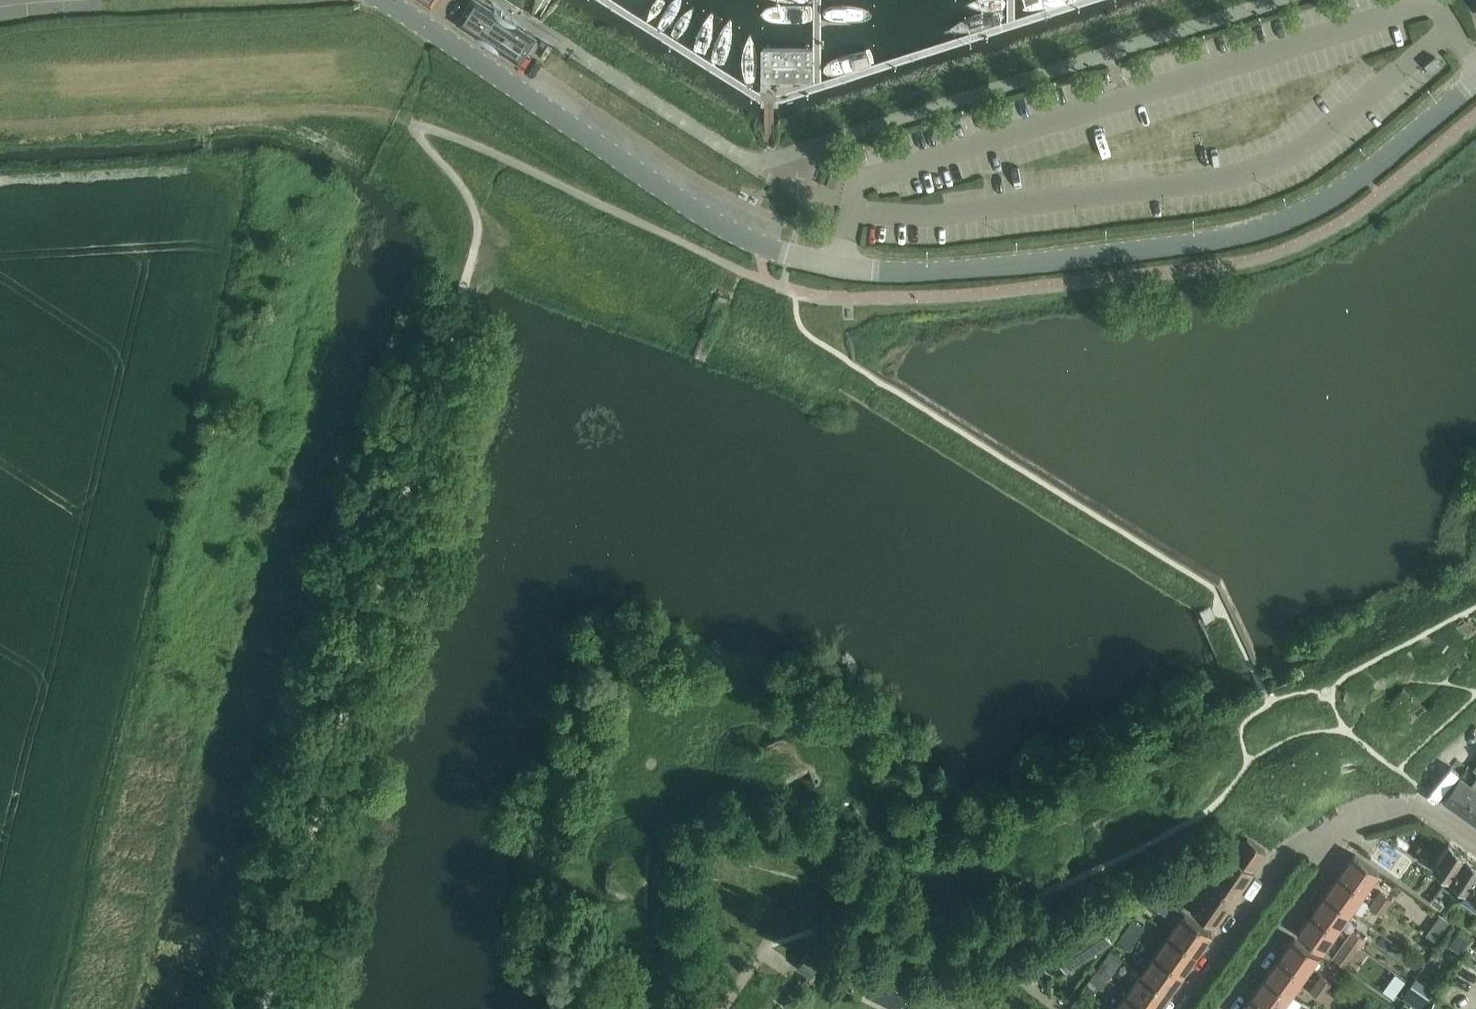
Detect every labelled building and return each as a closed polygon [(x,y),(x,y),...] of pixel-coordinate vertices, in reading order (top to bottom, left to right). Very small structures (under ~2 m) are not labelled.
[(478,0),(472,0),(458,23),(478,35),(477,37),(499,51),(500,50),(519,63),(536,37),(516,25),(517,23),(495,9),(494,10),(478,0)] [(762,77),(813,77),(813,49),(762,49),(762,77)] [(1435,56),(1425,65),(1432,73),(1442,65),(1438,61),(1435,56)] [(1384,677),(1383,677),(1374,684),(1378,689),(1387,682),(1387,681),(1387,680),(1387,679),(1386,678),(1385,677),(1384,677)] [(816,766),(783,737),(763,746),(759,796),(810,772),(815,784),(819,781),(821,777),(816,766)] [(1443,800),(1461,814),(1475,794),(1475,776),(1470,784),(1460,776),(1443,800)] [(1461,814),(1475,824),(1475,794),(1461,814)] [(1258,861),(1265,851),(1247,839),(1240,848),(1258,861)] [(1378,841),(1367,857),(1396,878),(1408,862),(1378,841)] [(1466,855),(1448,842),(1442,850),(1435,846),(1427,856),(1434,861),(1431,864),(1449,877),(1466,855)] [(645,849),(606,866),(604,887),(648,913),(649,856),(649,848),(645,849)] [(1252,870),(1258,861),(1240,848),(1234,857),(1252,870)] [(1234,857),(1229,854),(1210,881),(1235,899),(1254,871),(1252,870),(1234,857)] [(1365,891),(1379,871),(1354,854),(1340,873),(1365,891)] [(1475,874),(1475,863),(1466,855),(1449,877),(1465,889),(1475,874)] [(1350,911),(1365,891),(1340,873),(1326,893),(1350,911)] [(1465,889),(1466,890),(1462,896),(1475,907),(1475,874),(1465,889)] [(1215,926),(1235,899),(1210,881),(1191,909),(1215,926)] [(1158,909),(1165,899),(1153,890),(1145,901),(1158,909)] [(1387,907),(1392,900),(1380,891),(1375,899),(1387,907)] [(1336,930),(1350,911),(1326,893),(1312,913),(1336,930)] [(1434,897),(1431,902),(1440,909),(1444,904),(1434,897)] [(1375,899),(1369,907),(1382,915),(1386,909),(1387,907),(1375,899)] [(1032,906),(1020,911),(1026,924),(1034,920),(1038,918),(1032,906)] [(1197,951),(1211,932),(1184,912),(1170,932),(1197,951)] [(1322,950),(1336,930),(1312,913),(1298,932),(1322,950)] [(1435,942),(1450,923),(1441,917),(1427,936),(1435,942)] [(1136,939),(1143,929),(1131,921),(1125,930),(1136,939)] [(1066,972),(1112,941),(1100,923),(1054,954),(1066,972)] [(1130,949),(1136,939),(1125,930),(1117,940),(1130,949)] [(1361,948),(1366,940),(1352,930),(1342,943),(1355,952),(1359,946),(1361,948)] [(1183,971),(1197,951),(1170,932),(1156,952),(1183,971)] [(1305,975),(1319,955),(1294,937),(1280,957),(1305,975)] [(1345,966),(1355,952),(1342,943),(1333,957),(1345,966)] [(810,976),(820,962),(808,952),(797,966),(810,976)] [(1169,991),(1183,971),(1156,952),(1142,972),(1169,991)] [(1291,994),(1305,975),(1280,957),(1266,977),(1291,994)] [(1109,978),(1116,968),(1104,960),(1097,970),(1109,978)] [(1102,988),(1109,978),(1097,970),(1090,980),(1102,988)] [(1169,991),(1142,972),(1128,992),(1152,1008),(1157,1008),(1169,991)] [(1326,992),(1332,983),(1320,975),(1314,984),(1326,992)] [(1252,996),(1270,1008),(1287,1008),(1282,1006),(1291,994),(1266,977),(1252,996)] [(1329,1004),(1334,997),(1326,992),(1314,984),(1309,991),(1329,1004)] [(1128,992),(1115,1008),(1152,1008),(1128,992)] [(1243,1008),(1270,1008),(1252,996),(1243,1008)] [(1087,1007),(1075,999),(1069,1008),(1086,1008),(1087,1007)]
